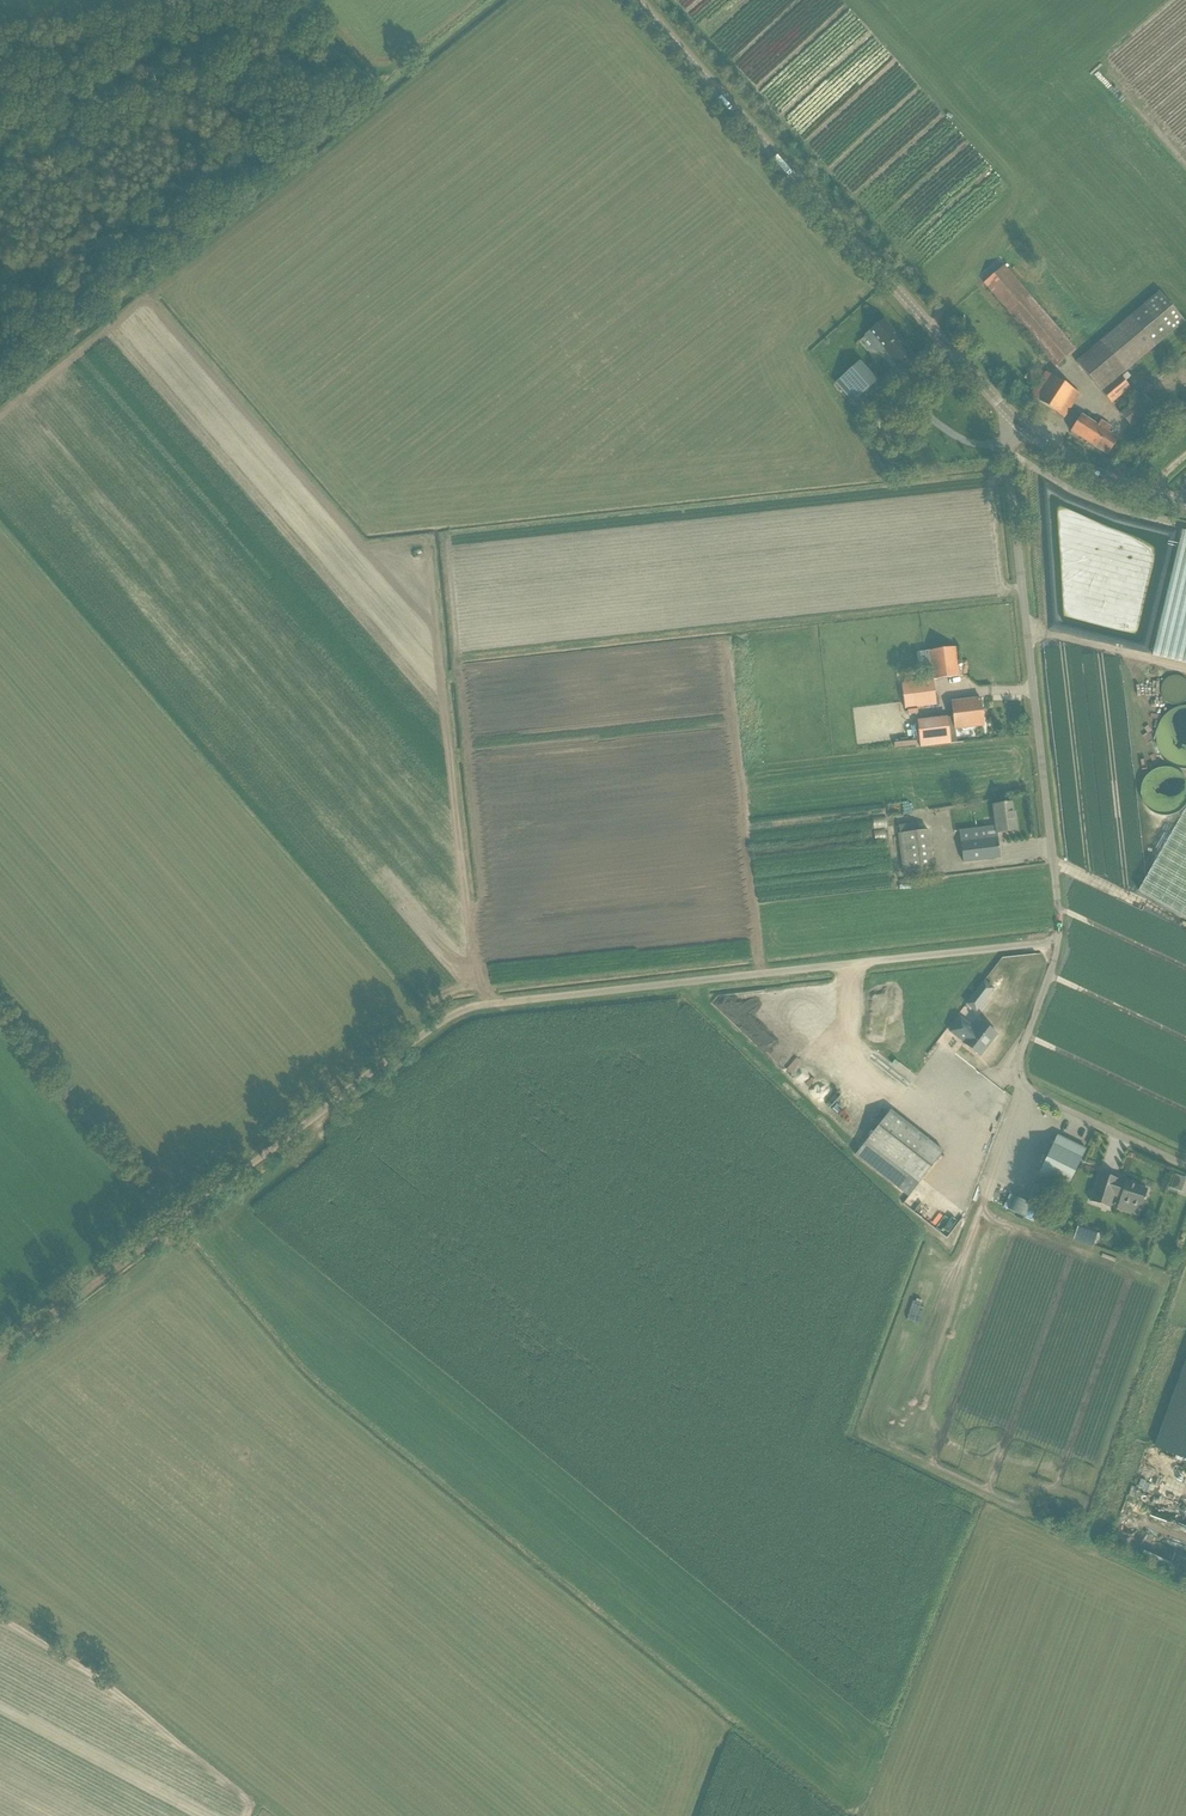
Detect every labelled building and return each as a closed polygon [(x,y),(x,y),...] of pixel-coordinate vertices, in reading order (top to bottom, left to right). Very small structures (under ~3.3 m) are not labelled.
[(1055,367),(1064,359),(1076,349),(1005,265),(993,275),(984,283),(1055,367)] [(1121,376),(1156,346),(1185,322),(1158,291),(1085,354),(1076,362),(1111,403),(1120,396),(1131,387),(1121,376)] [(885,350),(897,364),(911,353),(884,320),(866,335),(880,353),(885,350)] [(859,362),(835,382),(853,402),(876,382),(877,381),(860,361),(859,362)] [(930,367),(915,380),(923,390),(939,376),(930,367)] [(1164,378),(1166,382),(1183,375),(1185,379),(1185,373),(1184,369),(1164,378)] [(1030,396),(1064,418),(1080,394),(1046,372),(1030,396)] [(1164,409),(1175,399),(1170,393),(1165,398),(1157,389),(1151,394),(1164,409)] [(1154,406),(1152,403),(1143,394),(1129,406),(1120,414),(1131,426),(1140,419),(1154,406)] [(1107,455),(1118,439),(1108,432),(1111,427),(1100,420),(1098,425),(1081,415),(1070,431),(1107,455)] [(1064,508),(1065,610),(1091,618),(1091,603),(1100,599),(1105,599),(1105,586),(1110,584),(1112,578),(1110,574),(1093,575),(1100,572),(1106,572),(1114,568),(1114,560),(1109,559),(1109,550),(1105,540),(1106,535),(1106,524),(1116,524),(1119,530),(1121,522),(1129,518),(1089,507),(1091,510),(1083,510),(1079,501),(1075,501),(1072,503),(1062,500),(1064,506),(1064,508)] [(1152,655),(1185,663),(1185,531),(1182,530),(1152,655)] [(905,709),(925,706),(937,705),(933,680),(960,676),(956,647),(925,651),(929,680),(902,683),(905,709)] [(955,729),(984,726),(980,698),(951,702),(955,729)] [(951,744),(947,716),(917,720),(920,747),(951,744)] [(964,862),(988,859),(1000,858),(997,833),(1017,830),(1016,819),(1013,820),(1011,803),(1006,804),(1006,803),(1003,803),(1004,804),(999,805),(993,806),(995,826),(960,830),(964,862)] [(1139,891),(1185,917),(1185,811),(1139,891)] [(880,828),(882,839),(893,837),(891,826),(880,828)] [(928,830),(898,834),(903,872),(933,868),(928,830)] [(976,1012),(995,988),(984,980),(966,1004),(976,1012)] [(950,1032),(960,1040),(964,1043),(963,1044),(971,1049),(980,1057),(987,1048),(985,1047),(996,1033),(981,1021),(975,1029),(961,1018),(950,1032)] [(813,1089),(824,1079),(817,1072),(806,1082),(813,1089)] [(908,1197),(919,1183),(944,1152),(890,1110),(855,1155),(908,1197)] [(380,1127),(371,1132),(375,1139),(384,1134),(380,1127)] [(1067,1187),(1086,1149),(1057,1135),(1038,1173),(1067,1187)] [(1100,1173),(1090,1202),(1109,1209),(1113,1196),(1120,1198),(1119,1202),(1141,1209),(1143,1202),(1145,1202),(1146,1197),(1145,1197),(1148,1190),(1136,1186),(1136,1183),(1126,1180),(1125,1183),(1118,1181),(1119,1179),(1100,1173)] [(946,1224),(954,1217),(951,1213),(942,1219),(946,1224)] [(1045,1227),(1053,1230),(1057,1218),(1049,1215),(1045,1227)] [(1076,1229),(1073,1239),(1095,1246),(1098,1236),(1076,1229)] [(1169,1250),(1154,1245),(1148,1264),(1162,1269),(1169,1250)] [(1156,1448),(1185,1458),(1185,1364),(1156,1448)] [(1145,1550),(1142,1556),(1185,1576),(1185,1569),(1145,1550)]
